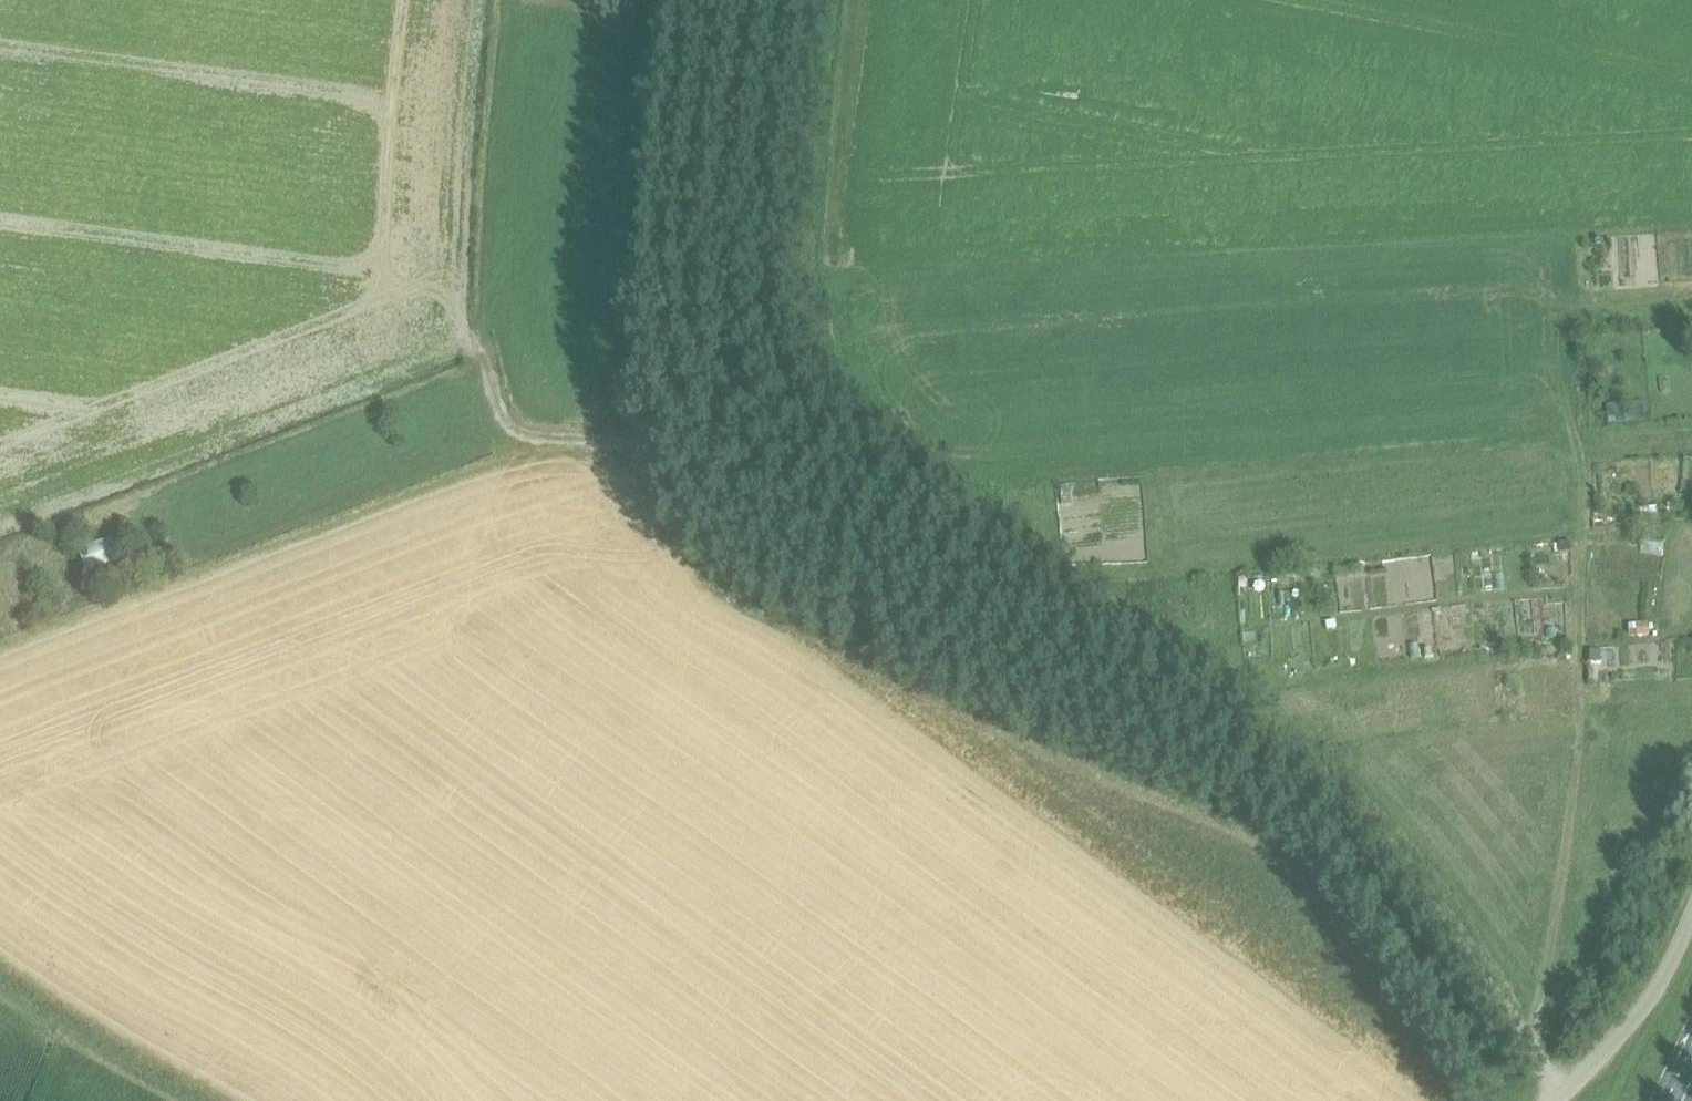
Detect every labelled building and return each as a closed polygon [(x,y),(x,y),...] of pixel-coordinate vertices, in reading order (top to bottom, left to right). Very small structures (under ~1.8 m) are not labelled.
[(1667,553),(1667,540),(1645,538),(1644,552),(1667,553)] [(113,540),(85,551),(93,572),(121,562),(113,540)] [(1570,542),(1559,544),(1560,553),(1571,552),(1570,542)] [(1288,592),(1316,588),(1314,573),(1285,577),(1288,592)] [(1647,624),(1637,626),(1638,637),(1649,636),(1647,624)] [(1590,653),(1589,664),(1601,665),(1601,654),(1590,653)]
